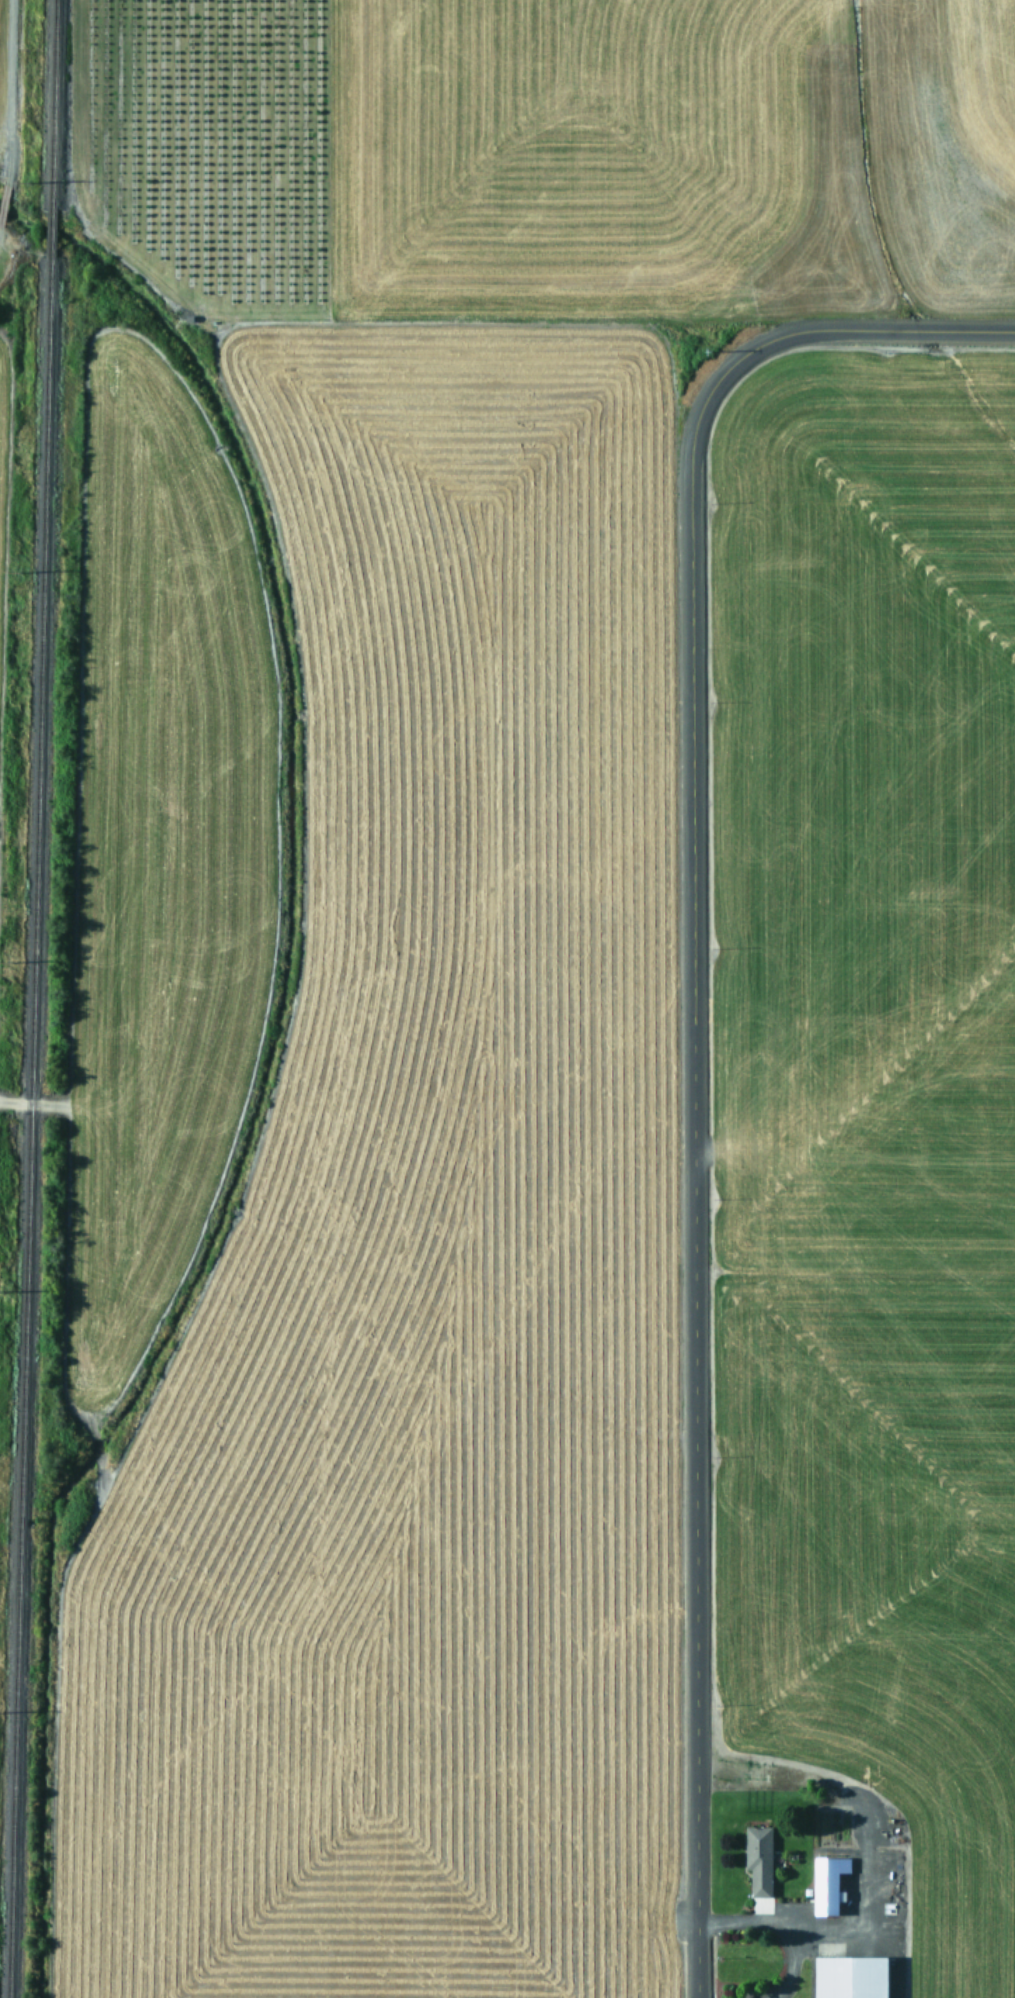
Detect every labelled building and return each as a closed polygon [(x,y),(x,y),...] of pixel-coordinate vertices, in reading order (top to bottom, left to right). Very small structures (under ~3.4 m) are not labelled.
[(852,1858),(817,1858),(818,1915),(842,1915),(841,1873),(852,1873),(852,1858)] [(818,1957),(818,1997),(892,1997),(891,1957),(818,1957)]
